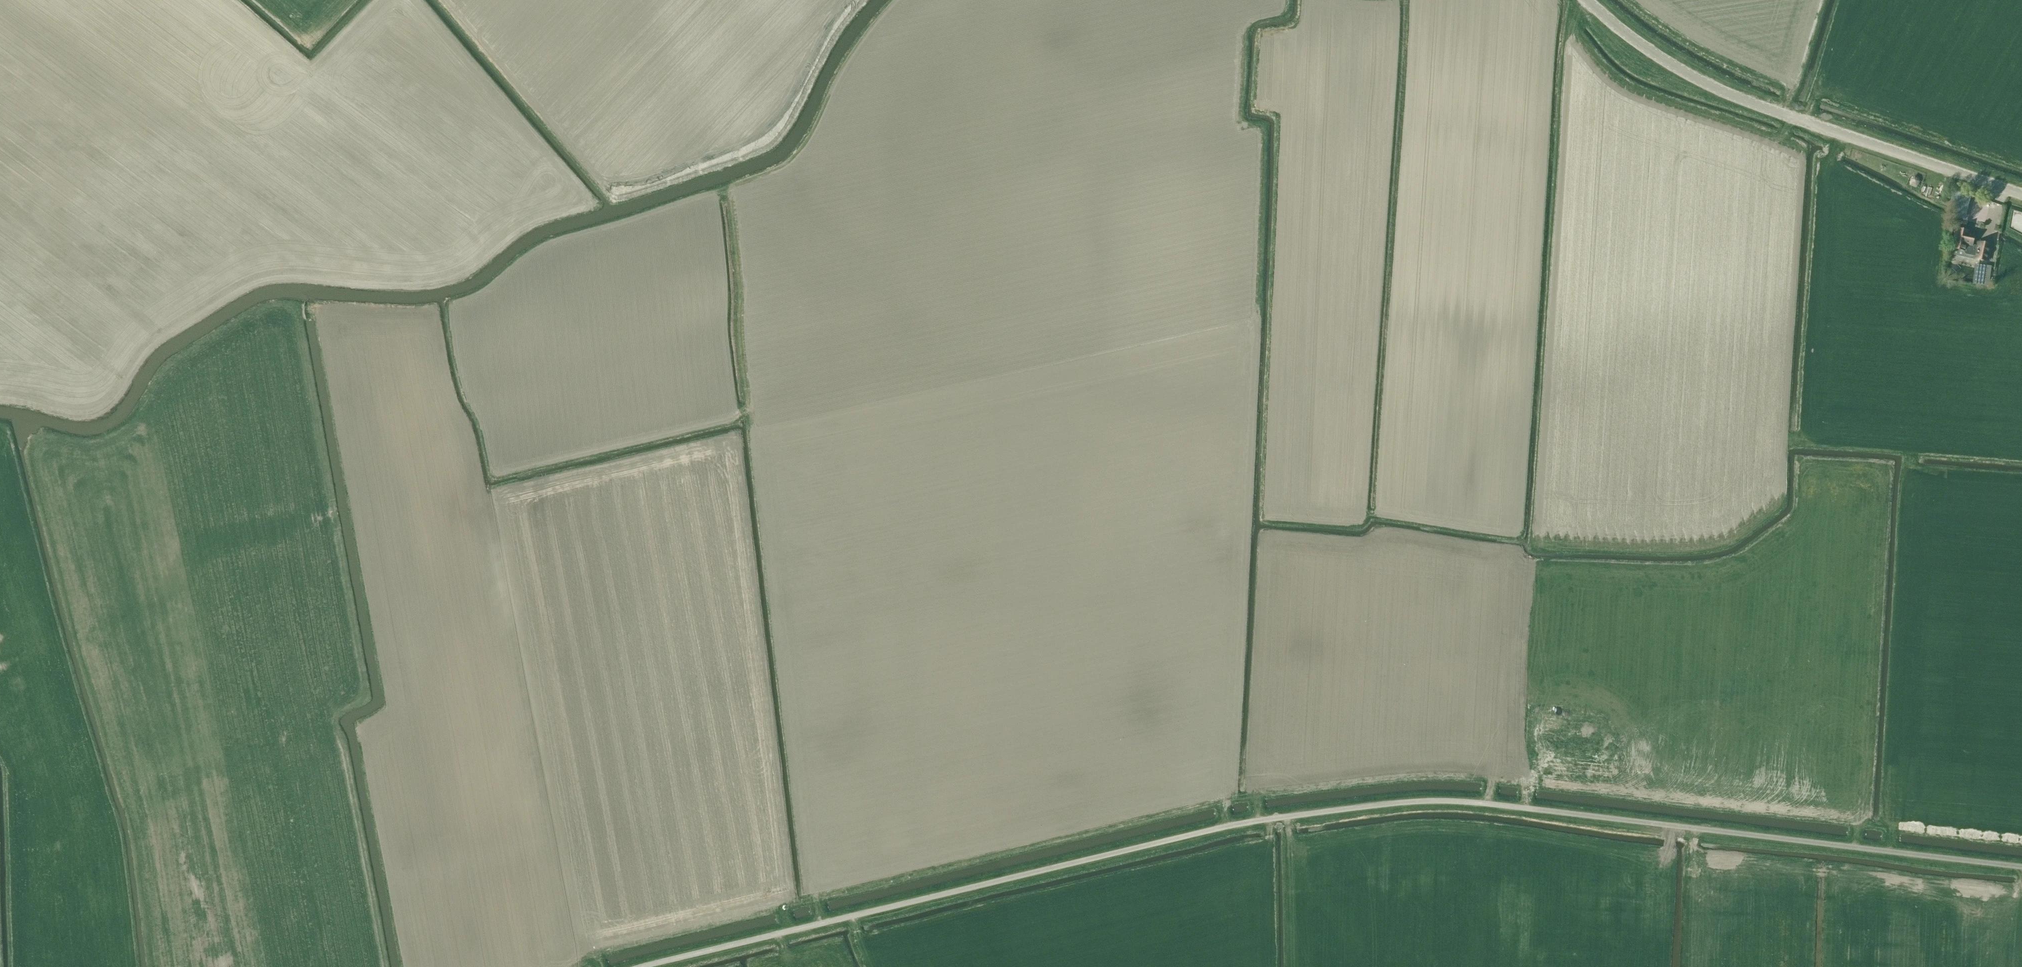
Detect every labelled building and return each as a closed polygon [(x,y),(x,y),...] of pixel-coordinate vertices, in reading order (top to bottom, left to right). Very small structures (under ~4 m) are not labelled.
[(1990,245),(1978,243),(1978,247),(1972,245),(1974,234),(1968,233),(1969,232),(1957,229),(1953,248),(1963,250),(1965,254),(1976,256),(1975,258),(1987,261),(1990,245)] [(1986,286),(1988,267),(1978,266),(1977,277),(1974,277),(1973,284),(1986,286)]
